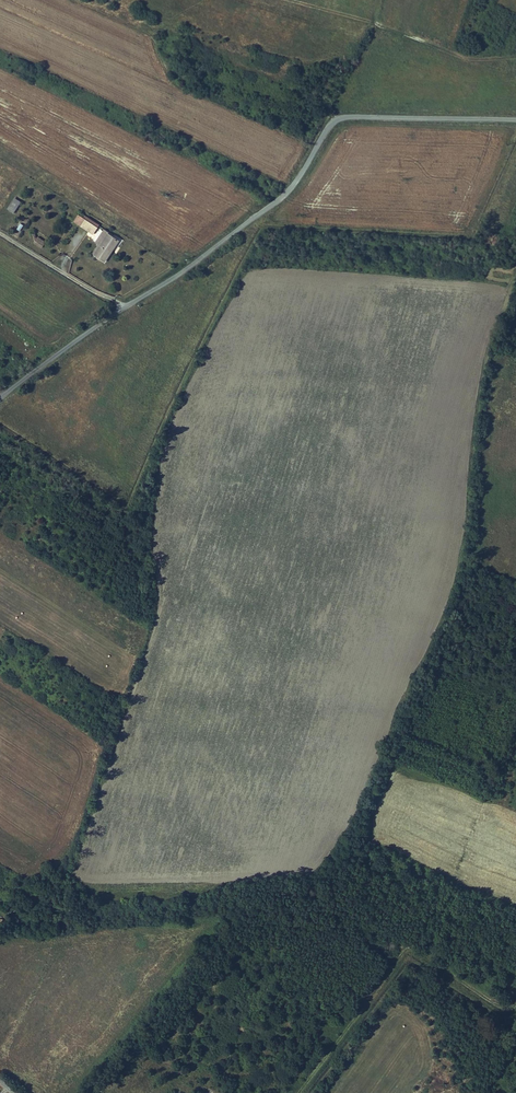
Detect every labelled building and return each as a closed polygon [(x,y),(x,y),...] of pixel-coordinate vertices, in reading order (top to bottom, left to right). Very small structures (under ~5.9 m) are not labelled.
[(14,198),(8,208),(12,211),(19,201),(14,198)] [(82,217),(78,223),(89,230),(94,233),(98,226),(82,217)] [(89,230),(78,223),(77,224),(93,234),(94,233),(89,230)] [(105,229),(100,237),(105,240),(108,234),(110,232),(105,229)] [(108,234),(105,240),(116,247),(120,241),(108,234)] [(45,241),(37,236),(33,243),(41,248),(45,241)] [(100,237),(96,243),(100,246),(105,240),(100,237)] [(105,240),(100,246),(112,253),(116,247),(105,240)] [(112,253),(100,246),(94,256),(105,263),(112,253)]
